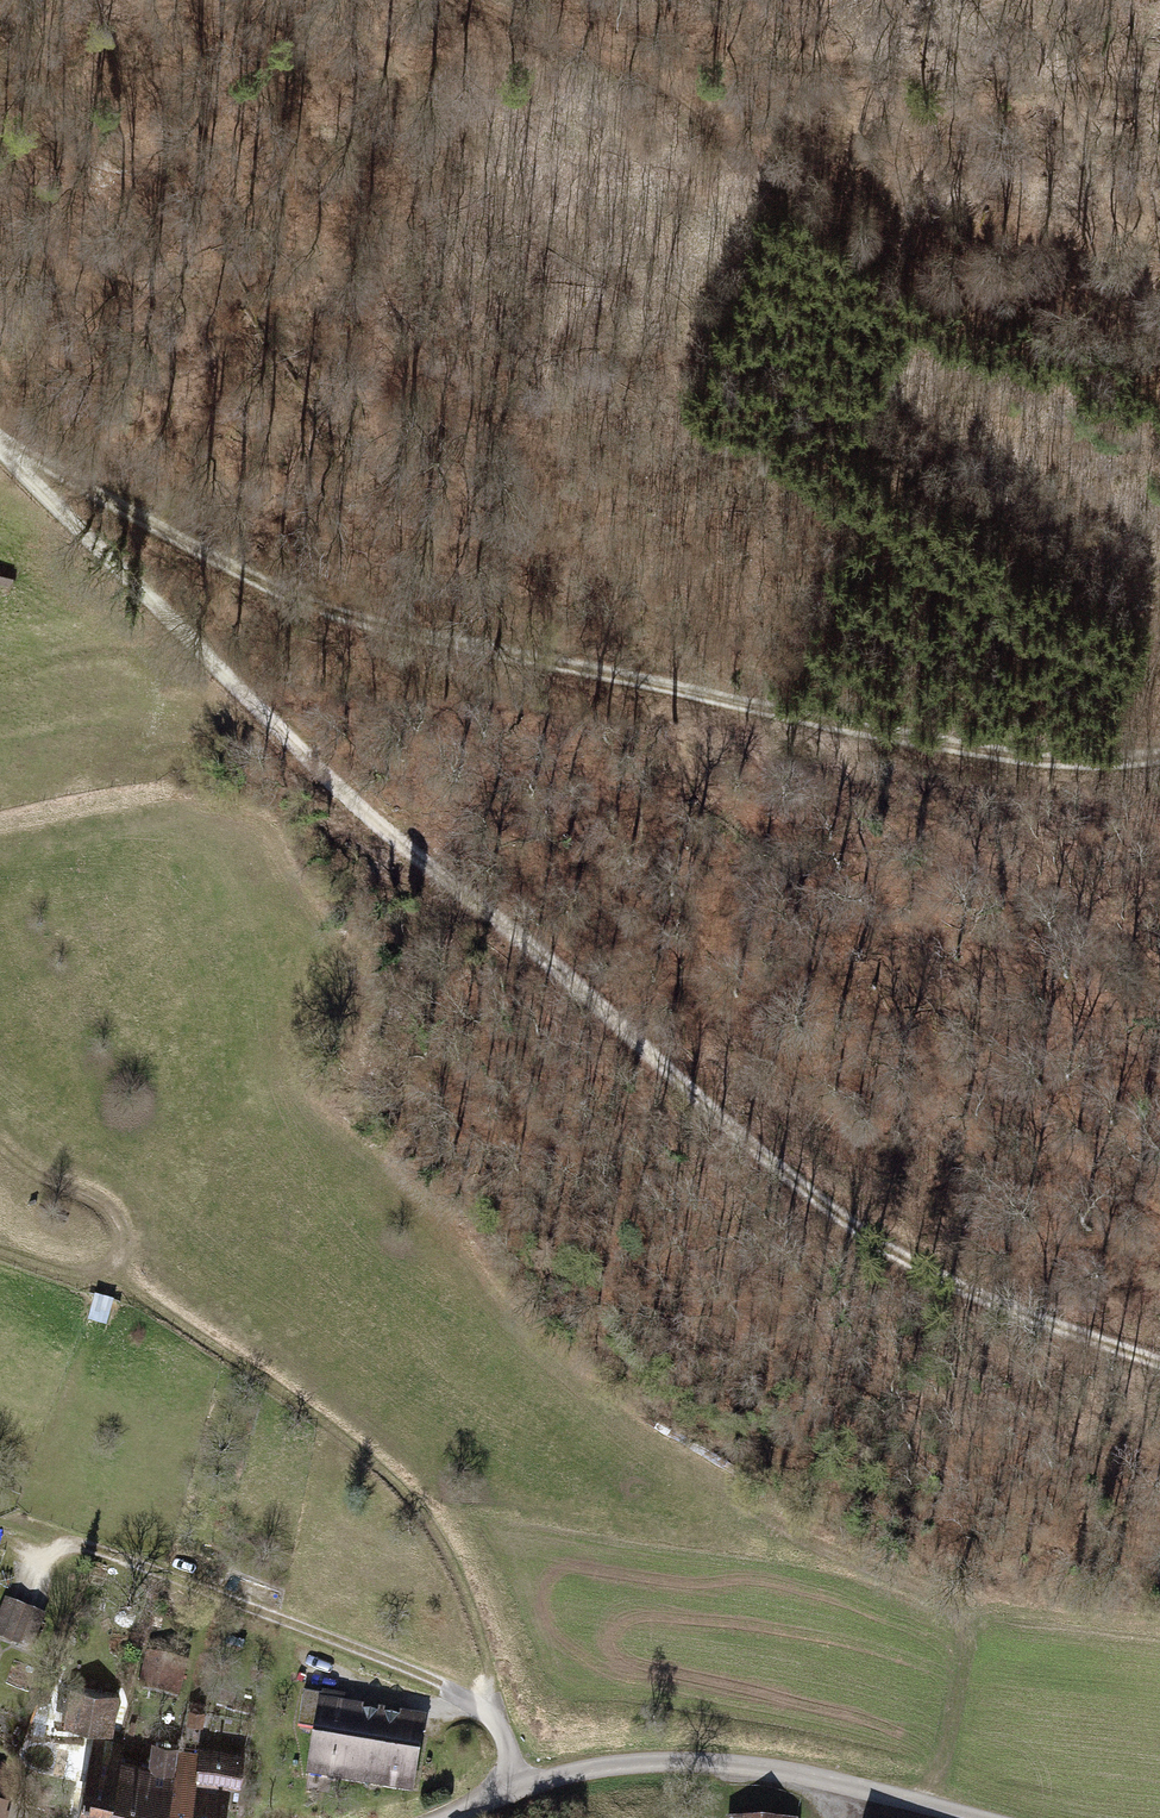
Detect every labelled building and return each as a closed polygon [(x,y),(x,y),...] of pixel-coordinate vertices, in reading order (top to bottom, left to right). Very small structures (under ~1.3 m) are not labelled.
[(0,564),(0,584),(12,587),(17,569),(0,564)] [(112,1308),(94,1301),(86,1319),(105,1326),(112,1308)] [(8,1595),(0,1614),(0,1639),(31,1652),(48,1612),(8,1595)] [(193,1659),(151,1648),(141,1689),(183,1700),(193,1659)] [(121,1698),(89,1692),(82,1726),(114,1733),(121,1698)] [(433,1712),(328,1695),(316,1775),(421,1792),(433,1712)] [(100,1739),(85,1817),(242,1817),(255,1747),(207,1738),(204,1755),(188,1752),(190,1741),(158,1736),(153,1764),(115,1758),(117,1743),(100,1739)] [(18,1768),(0,1763),(0,1817),(2,1817),(18,1768)]
